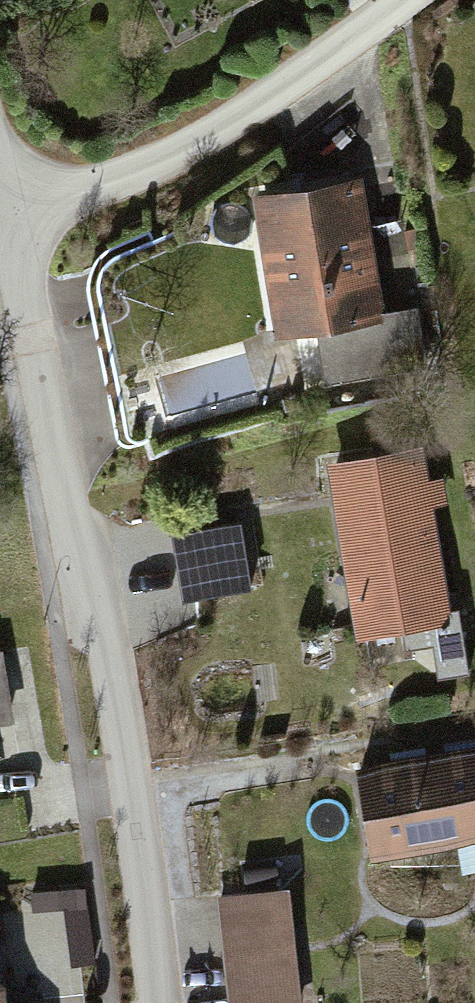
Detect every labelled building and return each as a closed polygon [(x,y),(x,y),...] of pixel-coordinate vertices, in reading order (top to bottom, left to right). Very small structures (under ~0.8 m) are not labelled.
[(364,185),(258,205),(284,342),(390,322),(364,185)] [(434,451),(340,469),(374,647),(468,629),(434,451)] [(248,527),(182,534),(189,605),(255,598),(248,527)] [(376,770),(392,858),(474,842),(474,752),(376,770)] [(41,991),(96,988),(90,888),(35,891),(41,991)] [(223,900),(237,1002),(313,1002),(299,890),(223,900)] [(0,961),(0,1002),(32,1002),(22,956),(0,961)]
